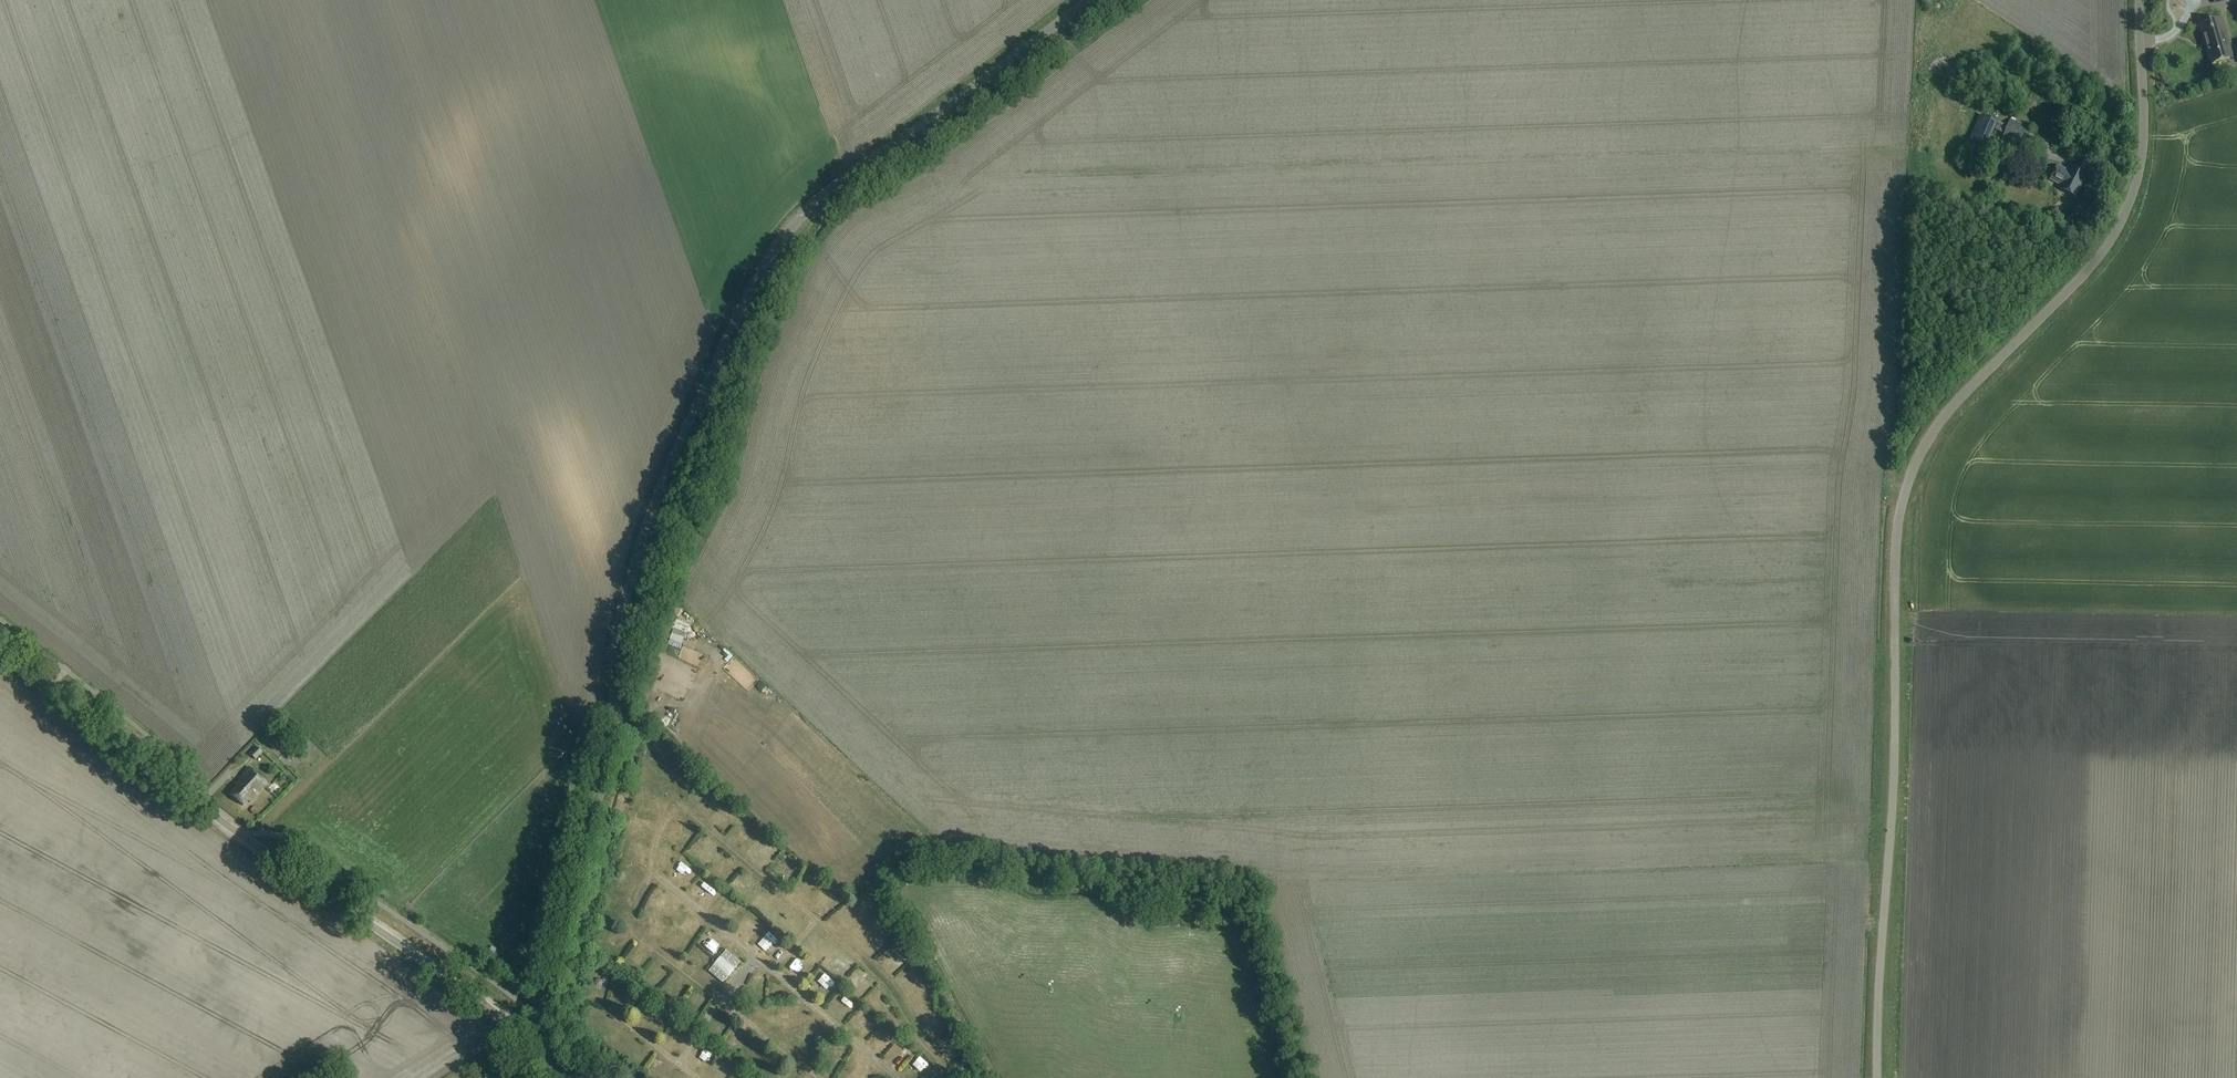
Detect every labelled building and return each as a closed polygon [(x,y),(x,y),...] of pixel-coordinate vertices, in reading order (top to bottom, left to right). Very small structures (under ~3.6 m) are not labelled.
[(2202,28),(2213,68),(2235,62),(2223,22),(2202,28)] [(2006,124),(1983,113),(1969,140),(1993,153),(2006,124)] [(2011,120),(2001,142),(2023,152),(2033,130),(2011,120)] [(2070,173),(2058,167),(2051,181),(2063,186),(2061,189),(2076,196),(2087,175),(2072,168),(2070,173)] [(649,745),(645,753),(669,765),(673,757),(649,745)] [(257,748),(250,755),(255,761),(262,754),(257,748)] [(267,784),(250,768),(243,777),(245,779),(232,794),(244,805),(248,800),(250,802),(267,784)] [(740,840),(748,832),(739,824),(732,832),(740,840)] [(756,857),(771,841),(764,834),(748,850),(756,857)] [(708,863),(719,848),(713,843),(701,858),(708,863)] [(783,862),(787,857),(781,853),(778,858),(783,862)] [(720,876),(727,883),(740,868),(733,861),(720,876)] [(635,890),(636,883),(620,879),(618,886),(635,890)] [(754,879),(741,895),(748,901),(761,885),(754,879)] [(827,887),(813,901),(820,908),(834,894),(827,887)] [(856,896),(858,903),(880,898),(878,891),(856,896)] [(763,913),(770,919),(785,901),(778,895),(763,913)] [(623,921),(626,913),(607,906),(604,914),(623,921)] [(793,934),(805,921),(797,915),(786,927),(793,934)] [(604,924),(597,948),(606,951),(613,926),(604,924)] [(820,962),(835,945),(827,938),(812,955),(820,962)] [(726,951),(709,972),(723,984),(740,962),(726,951)] [(828,966),(843,978),(856,963),(849,956),(839,967),(832,961),(828,966)] [(899,974),(905,982),(921,969),(915,962),(899,974)] [(753,998),(764,999),(766,976),(756,975),(753,998)] [(861,997),(873,983),(866,977),(854,990),(861,997)] [(679,1001),(687,989),(681,985),(673,997),(679,1001)] [(929,986),(911,994),(915,1003),(933,995),(929,986)] [(834,1010),(847,996),(842,991),(829,1005),(834,1010)] [(874,995),(867,1001),(881,1015),(887,1009),(874,995)] [(699,998),(688,1018),(696,1023),(707,1002),(699,998)] [(926,1028),(941,1017),(936,1010),(921,1021),(926,1028)] [(645,1012),(643,1020),(668,1024),(670,1016),(645,1012)] [(891,1060),(906,1046),(900,1039),(885,1054),(891,1060)] [(825,1046),(825,1066),(834,1066),(835,1046),(825,1046)] [(649,1072),(668,1076),(669,1070),(650,1066),(649,1072)]
